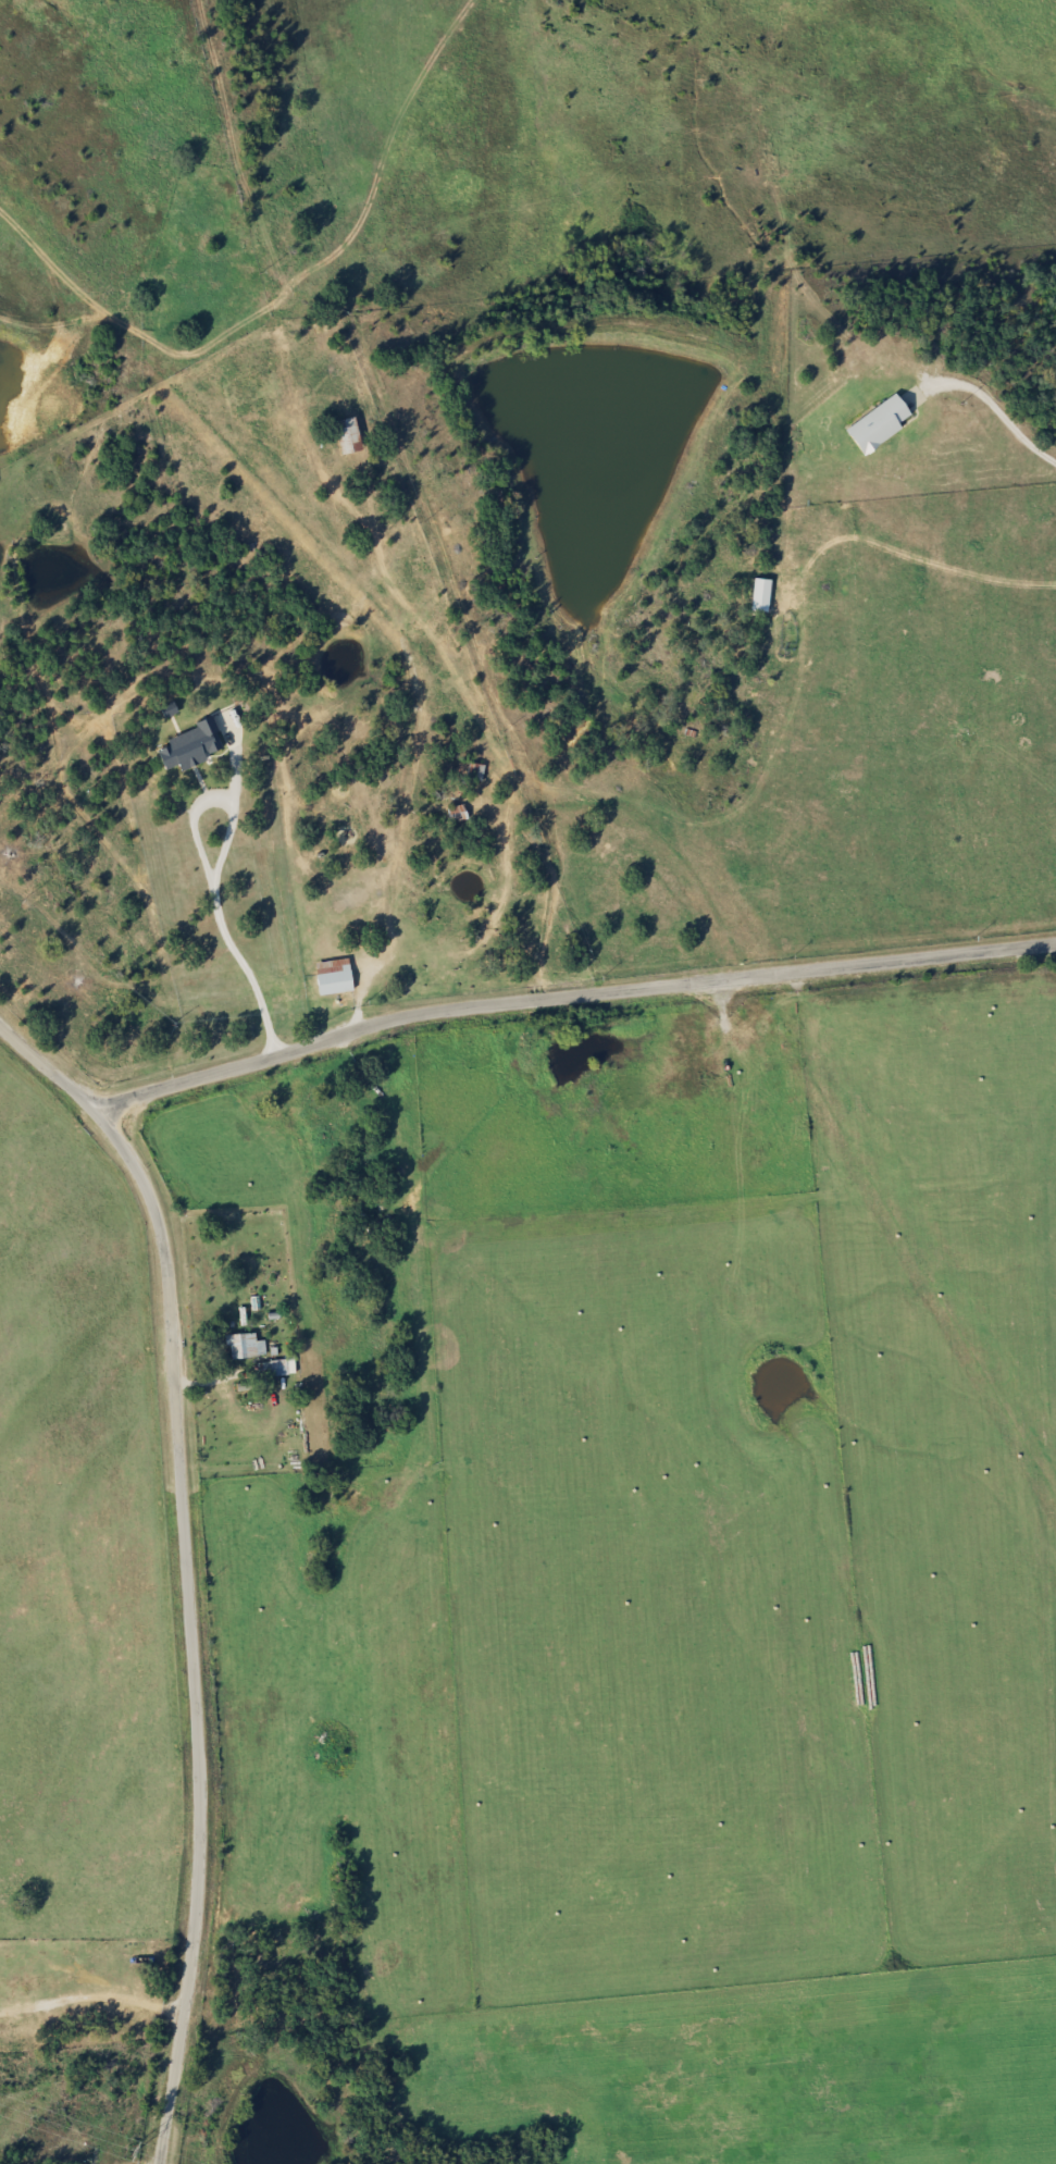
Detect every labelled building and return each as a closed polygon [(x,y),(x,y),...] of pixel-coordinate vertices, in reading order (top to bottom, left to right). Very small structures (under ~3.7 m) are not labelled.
[(857,457),(840,428),(893,395),(906,418),(895,424),(899,431),(857,457)] [(358,452),(336,455),(331,422),(351,418),(358,452)] [(463,779),(465,763),(482,766),(479,782),(463,779)] [(448,826),(444,809),(461,804),(465,820),(448,826)] [(345,959),(350,991),(316,997),(311,963),(345,959)] [(253,1341),(261,1340),(263,1355),(226,1361),(222,1336),(251,1331),(253,1341)] [(293,1375),(268,1376),(266,1359),(291,1358),(293,1375)]
